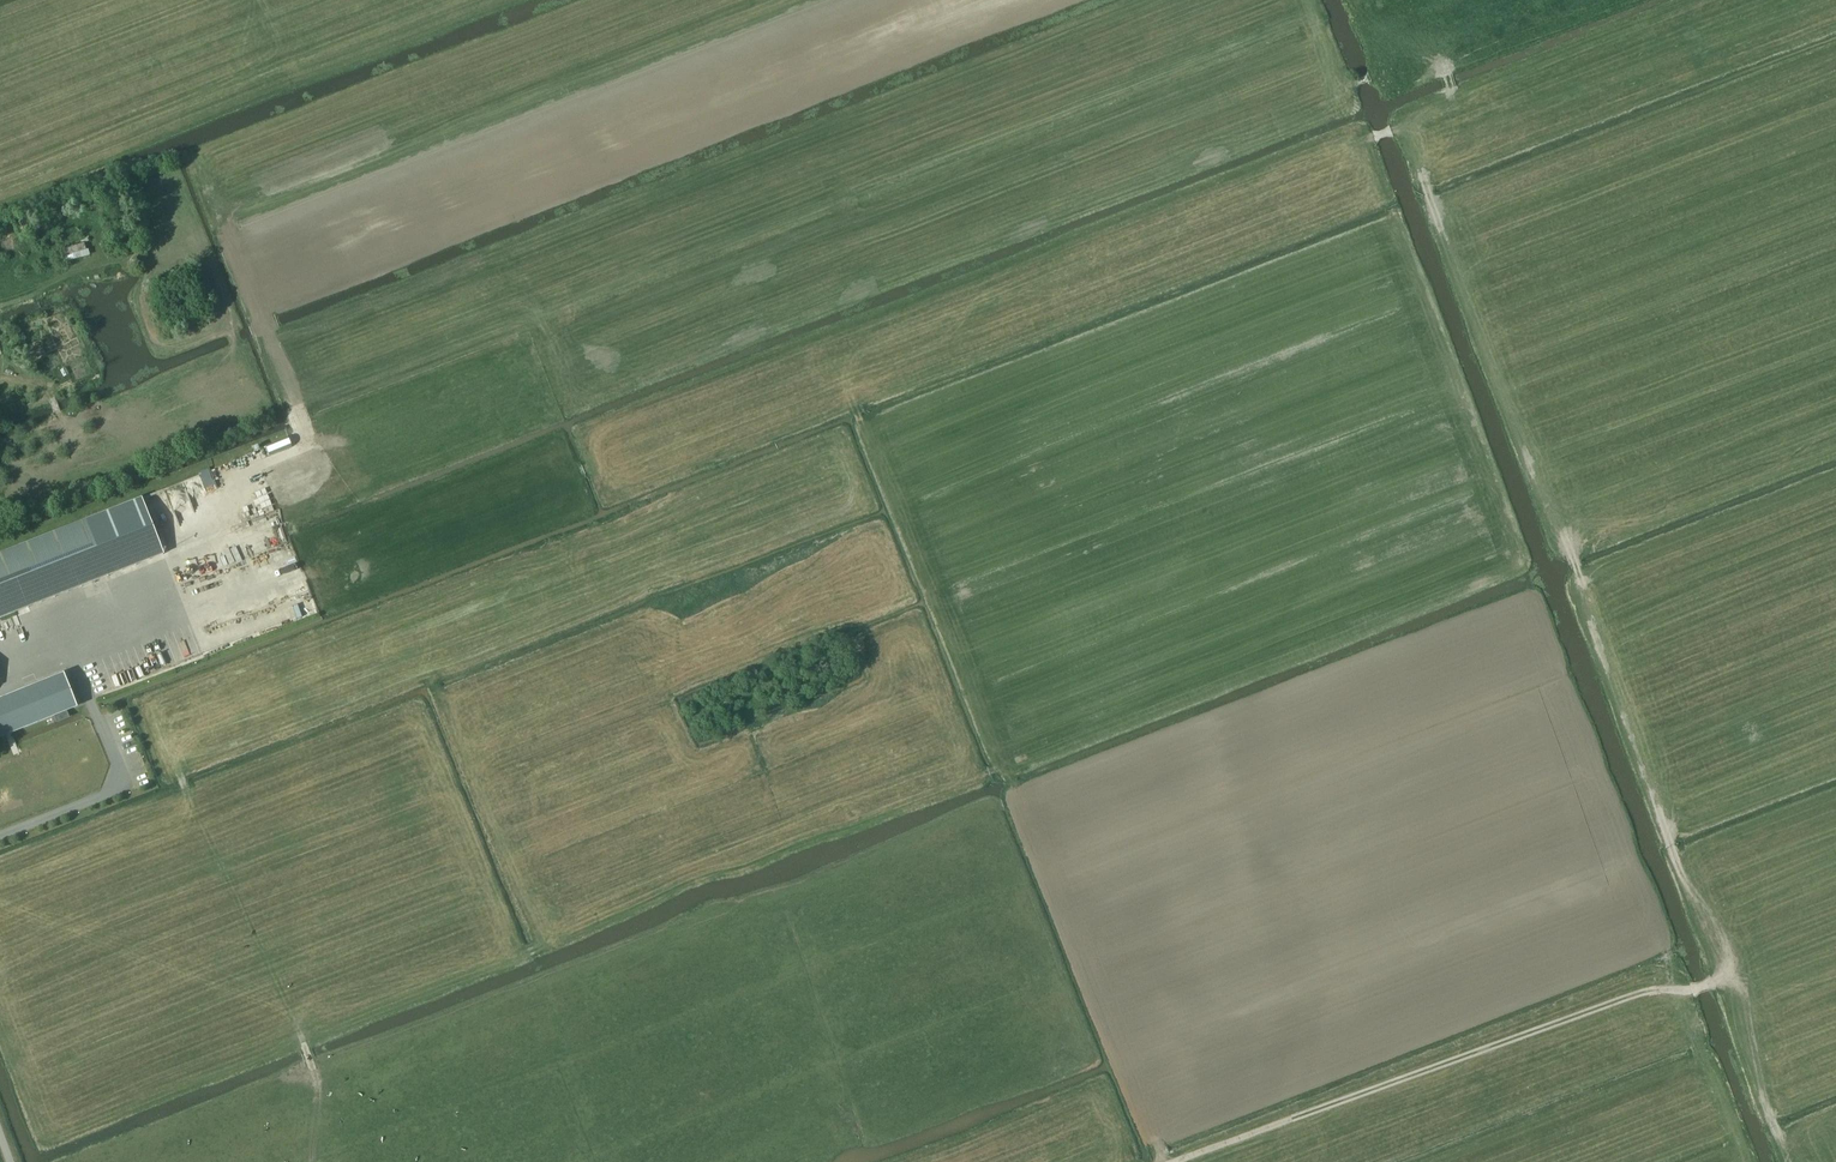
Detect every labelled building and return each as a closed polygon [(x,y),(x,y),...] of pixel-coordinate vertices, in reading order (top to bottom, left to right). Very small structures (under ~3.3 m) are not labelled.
[(65,256),(86,250),(84,243),(81,243),(63,249),(64,253),(65,256)] [(0,553),(0,619),(165,554),(143,497),(0,553)] [(0,698),(0,737),(77,707),(64,673),(0,698)]
